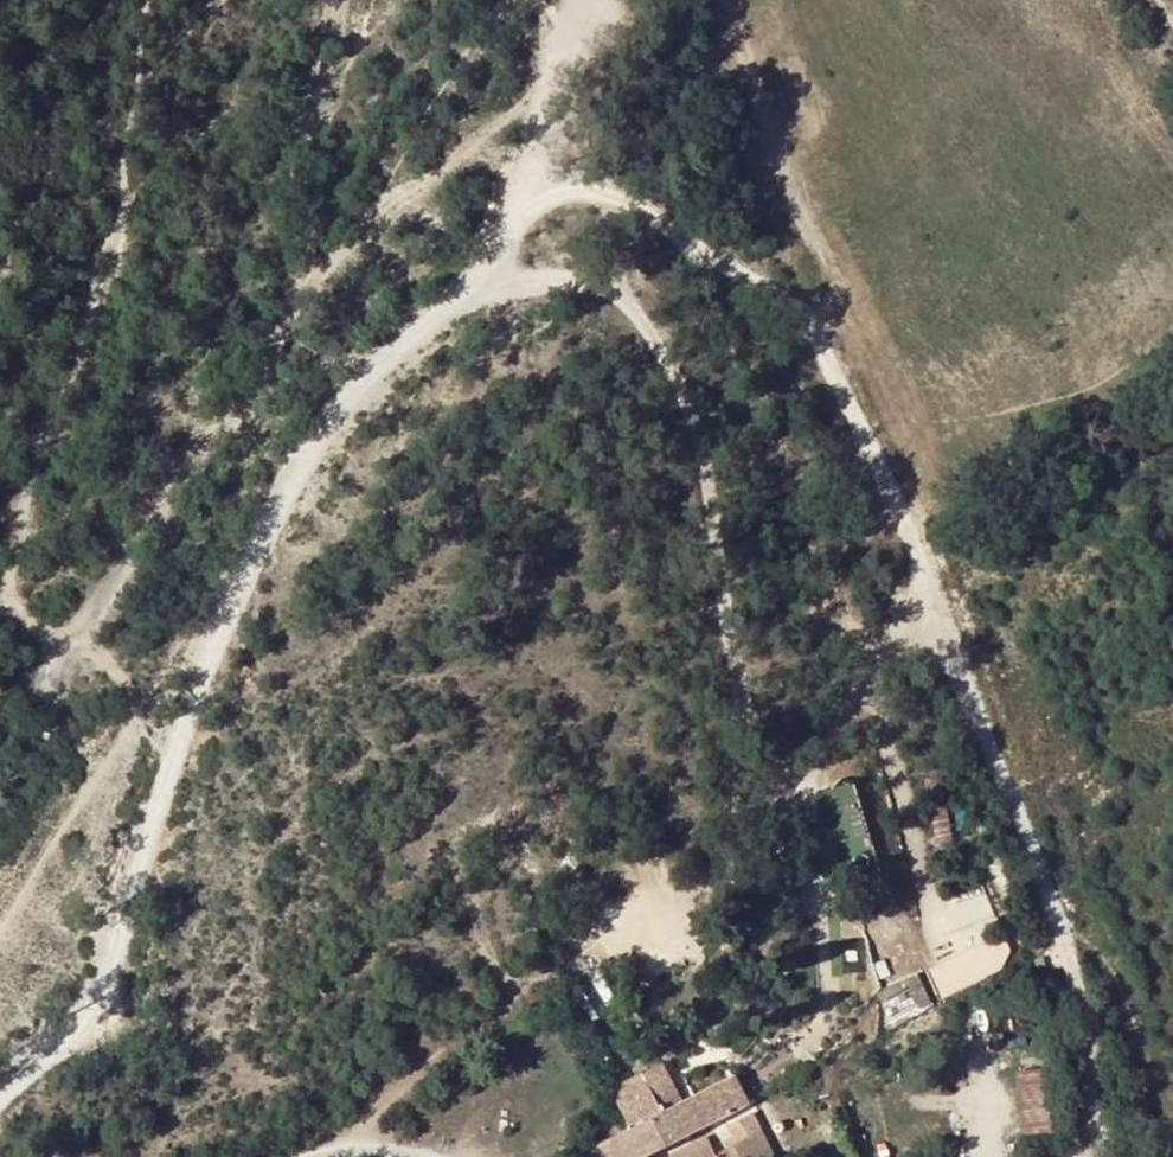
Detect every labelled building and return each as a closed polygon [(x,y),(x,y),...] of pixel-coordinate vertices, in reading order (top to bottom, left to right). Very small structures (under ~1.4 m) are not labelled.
[(1053,1130),(1049,1067),(1020,1069),(1024,1132),(1053,1130)] [(608,1114),(630,1156),(628,1156),(703,1156),(755,1130),(735,1093),(689,1116),(671,1083),(608,1114)]
